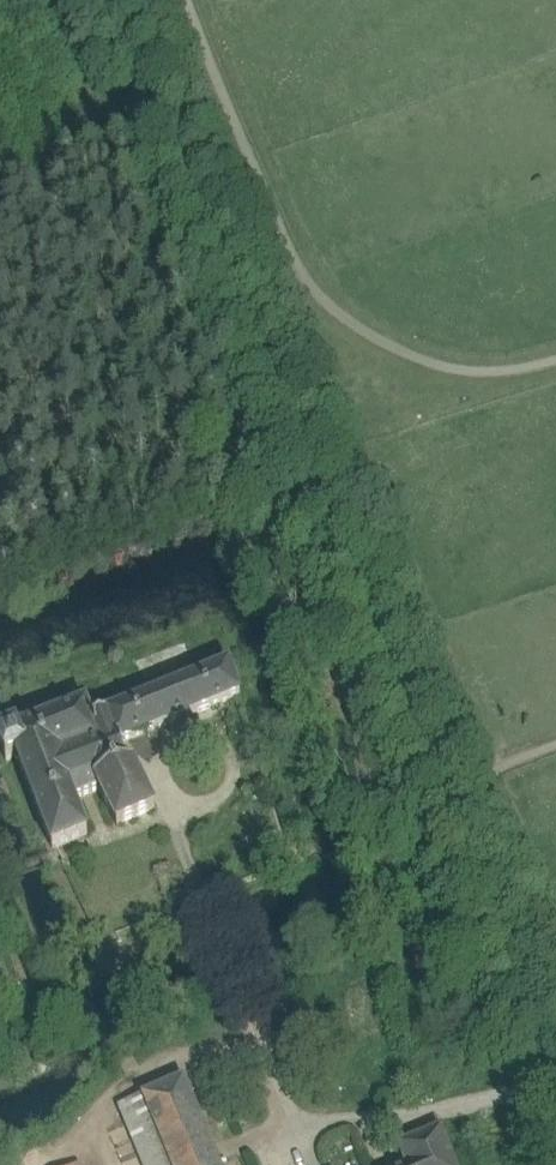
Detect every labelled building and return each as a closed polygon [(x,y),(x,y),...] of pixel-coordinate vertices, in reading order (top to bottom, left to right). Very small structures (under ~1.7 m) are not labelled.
[(0,739),(0,745),(6,761),(17,757),(49,840),(53,850),(88,836),(75,802),(100,793),(117,829),(155,812),(133,768),(129,770),(120,746),(240,697),(229,666),(93,723),(86,705),(0,739)] [(184,1080),(142,1097),(171,1164),(220,1164),(184,1080)] [(142,1097),(124,1105),(148,1164),(171,1164),(142,1097)] [(399,1147),(406,1164),(455,1164),(441,1130),(399,1147)]
